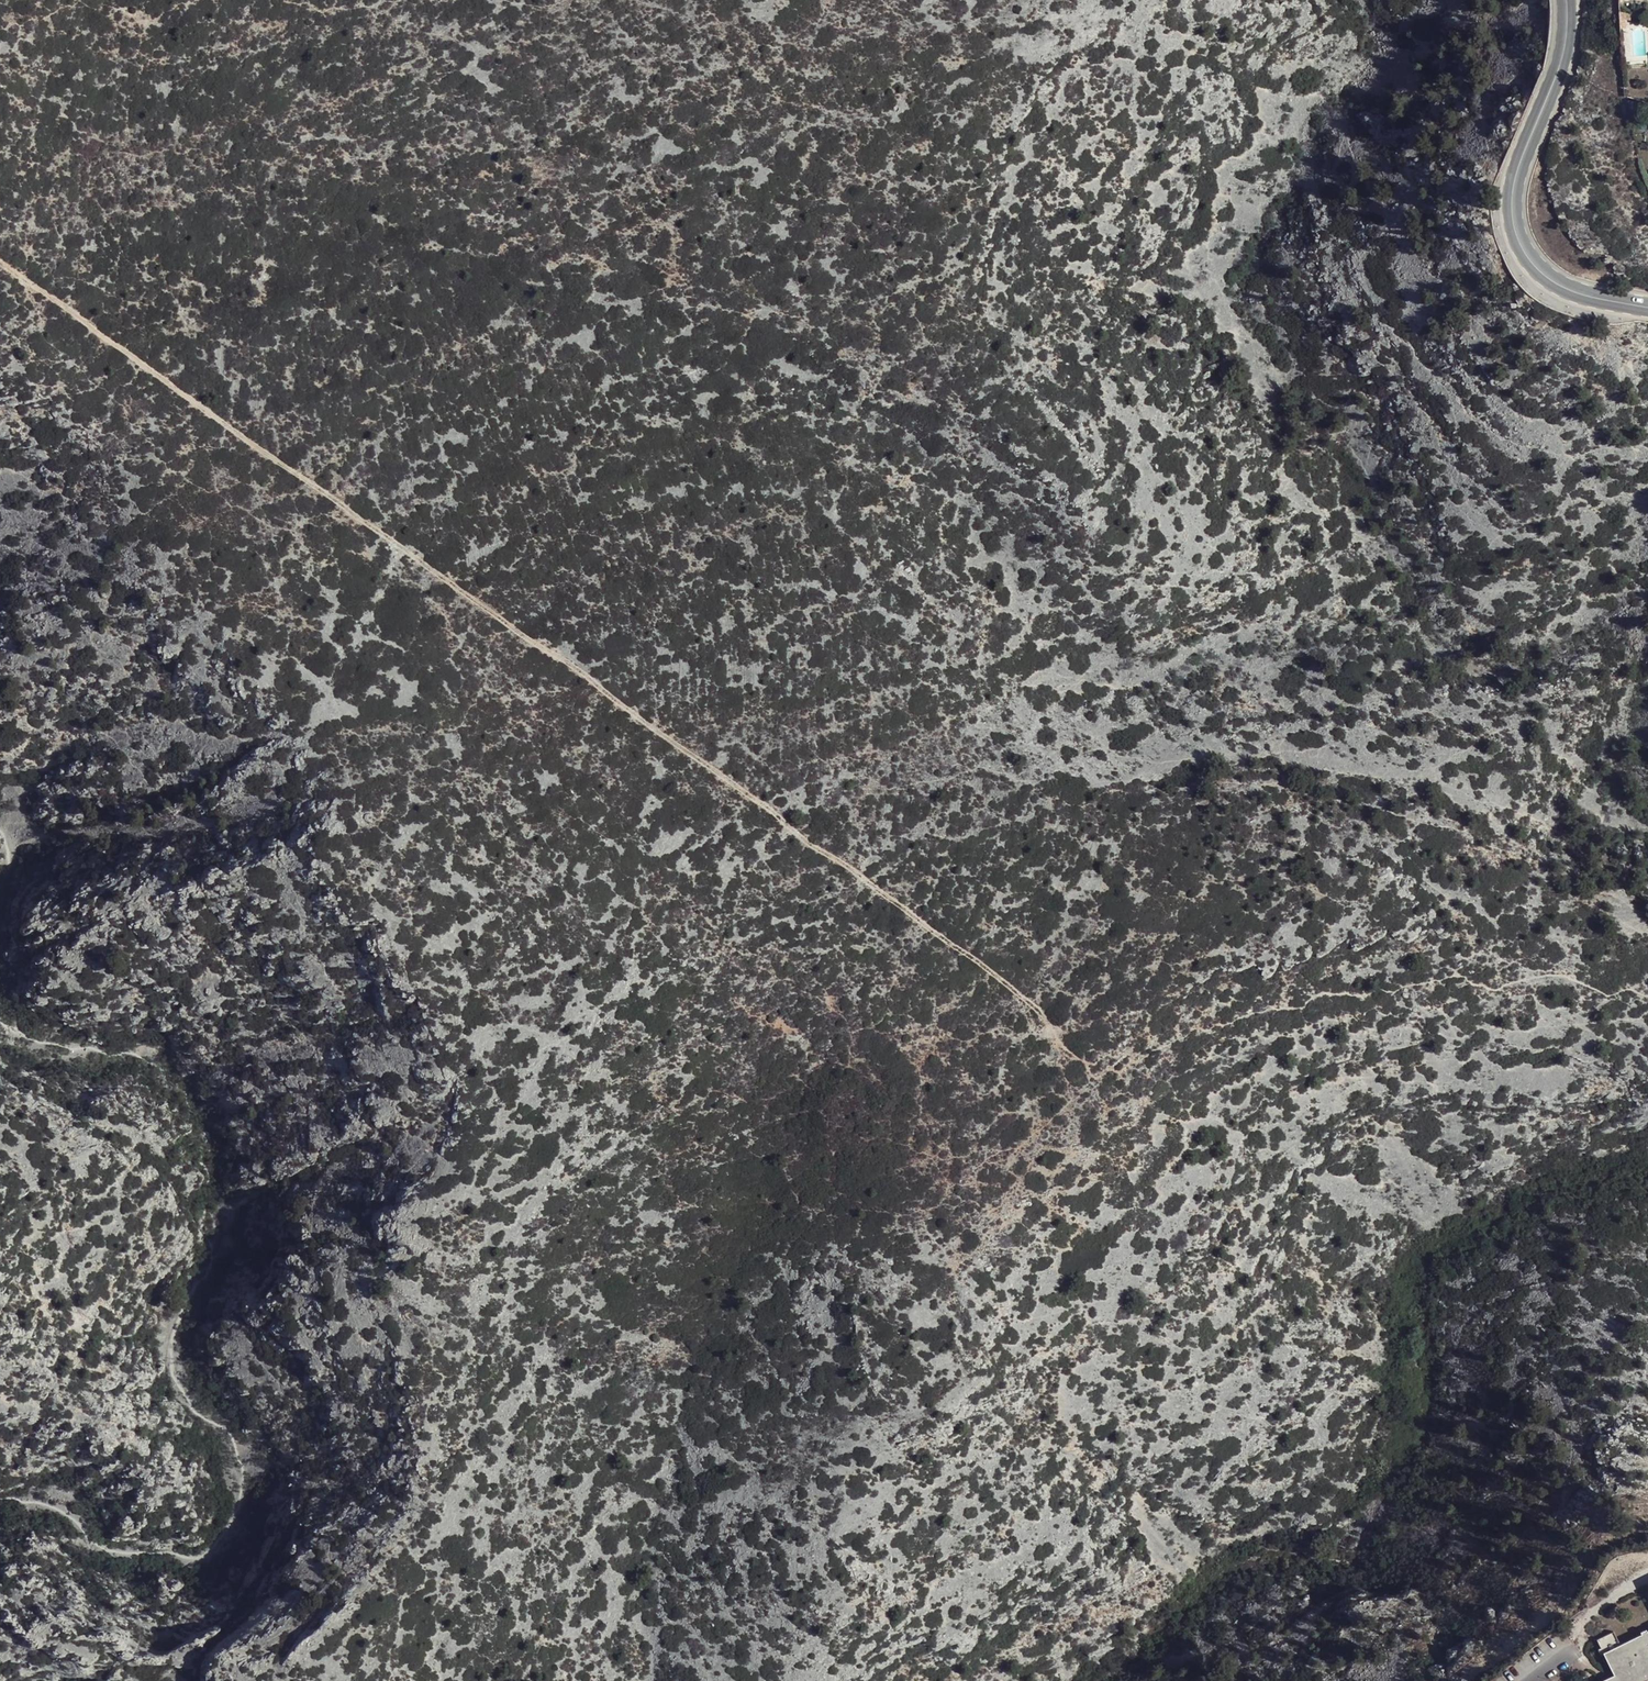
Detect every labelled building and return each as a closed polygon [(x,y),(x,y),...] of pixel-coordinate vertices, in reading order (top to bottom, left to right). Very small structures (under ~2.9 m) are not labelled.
[(1602,1680),(1644,1680),(1645,1680),(1647,1679),(1647,1631),(1647,1629),(1641,1632),(1642,1634),(1620,1645),(1614,1632),(1598,1639),(1602,1648),(1604,1646),(1607,1651),(1604,1652),(1615,1675),(1603,1680),(1602,1680)]
